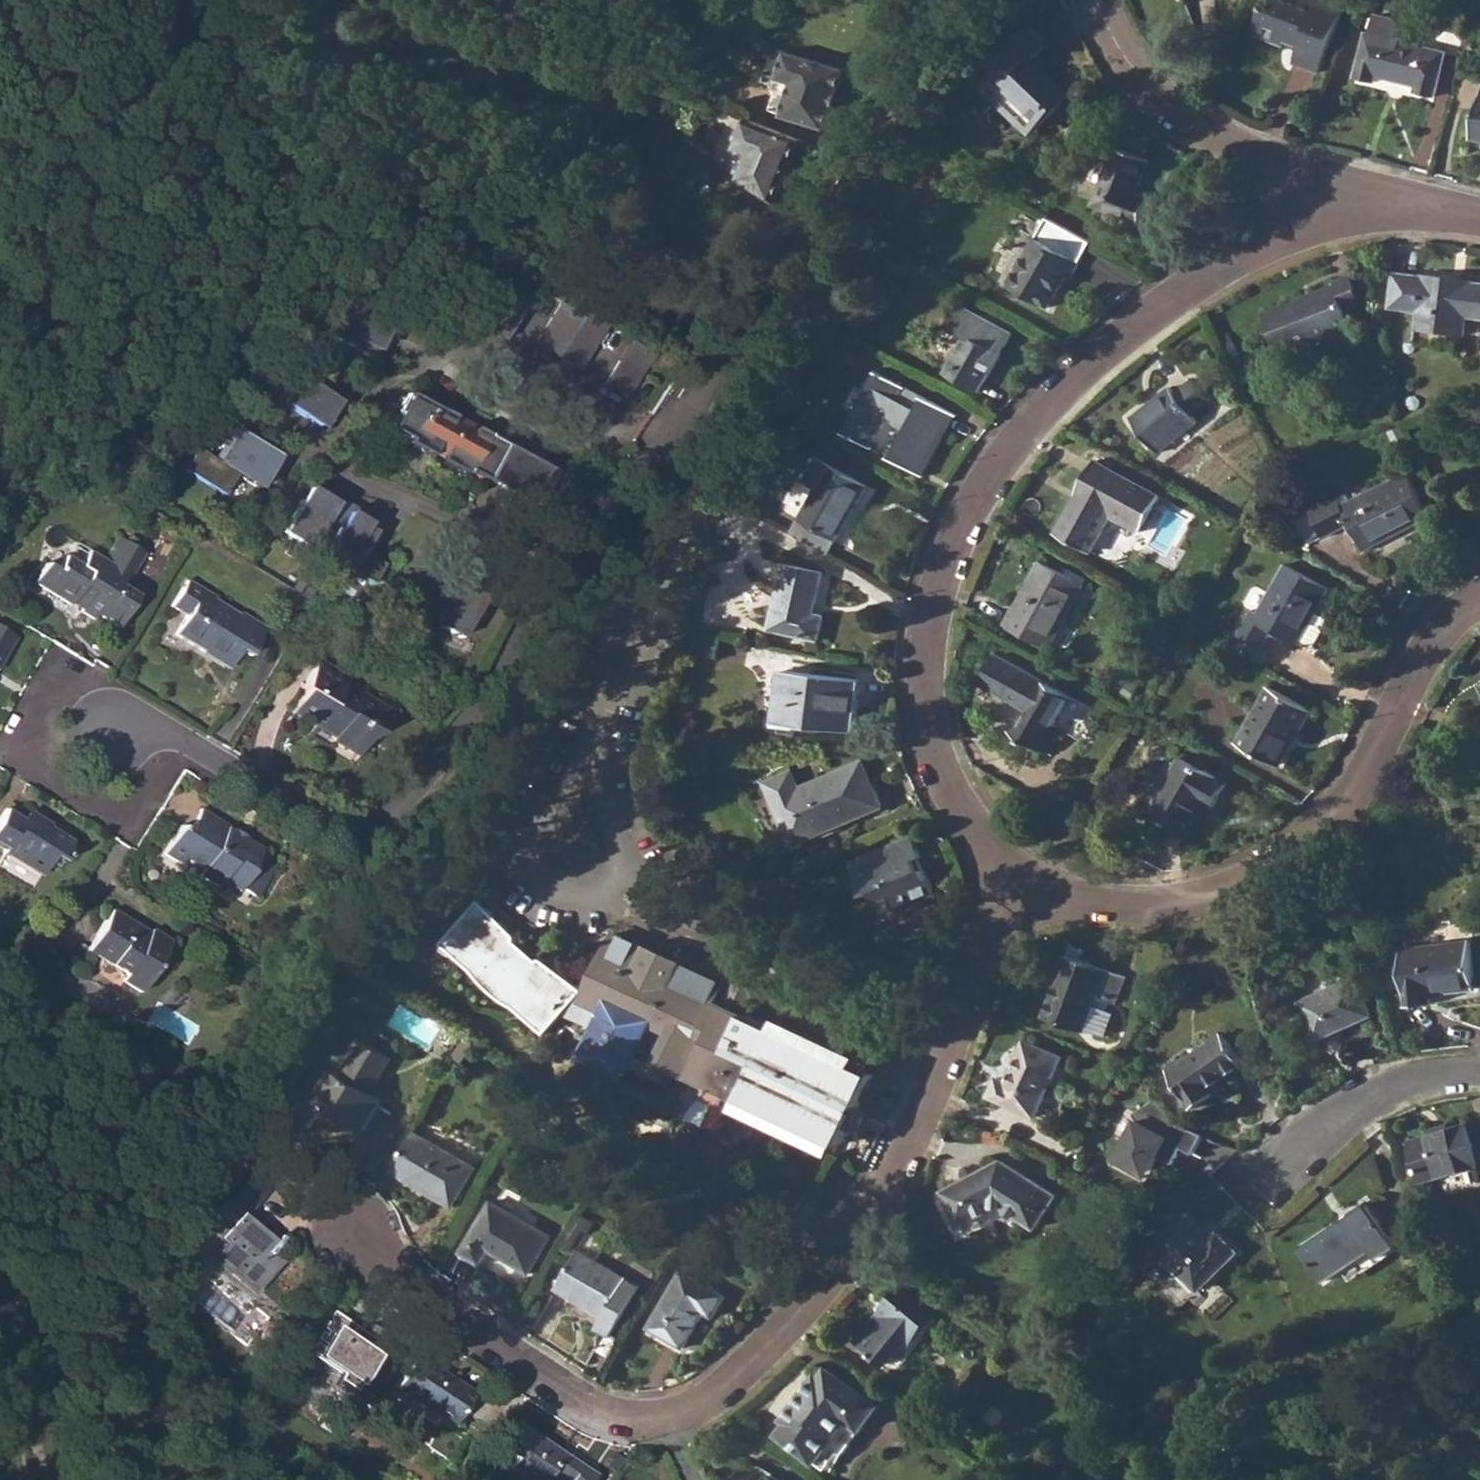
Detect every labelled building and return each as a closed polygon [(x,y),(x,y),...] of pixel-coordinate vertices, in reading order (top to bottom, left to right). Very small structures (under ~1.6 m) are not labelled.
[(1257,35),(1285,46),(1287,41),(1300,47),(1294,63),(1320,73),(1349,4),(1339,0),(1321,0),(1321,1),(1318,0),(1280,0),(1277,9),(1269,5),(1257,35)] [(1370,33),(1357,76),(1375,80),(1377,73),(1418,84),(1417,91),(1436,96),(1446,52),(1402,40),(1407,21),(1379,14),(1373,34),(1370,33)] [(994,72),(984,83),(1034,131),(1067,96),(1030,60),(1043,48),(1023,29),(1000,53),(999,52),(987,65),(994,72)] [(781,119),(826,134),(846,74),(787,55),(777,81),(791,87),(781,119)] [(1471,138),(1479,140),(1479,99),(1471,138)] [(733,183),(774,202),(801,143),(748,119),(734,147),(747,154),(733,183)] [(1116,148),(1093,205),(1141,226),(1150,200),(1137,195),(1150,161),(1116,148)] [(1035,236),(1008,284),(1048,306),(1066,273),(1070,276),(1079,260),(1035,236)] [(1265,312),(1282,354),(1353,326),(1347,310),(1361,304),(1355,290),(1357,289),(1351,273),(1334,280),(1335,284),(1265,312)] [(1391,307),(1419,311),(1417,329),(1464,335),(1467,313),(1479,315),(1479,289),(1452,285),(1453,278),(1423,275),(1423,277),(1395,274),(1391,307)] [(520,314),(496,301),(480,327),(504,341),(520,314)] [(571,308),(559,301),(534,344),(580,372),(611,319),(575,303),(571,308)] [(966,306),(953,329),(966,335),(946,373),(981,392),(1014,333),(966,306)] [(386,333),(335,309),(320,338),(322,339),(305,375),(308,377),(322,383),(326,385),(343,349),(372,363),(386,333)] [(653,356),(629,342),(604,386),(627,400),(653,356)] [(291,373),(273,400),(321,432),(339,405),(318,391),(306,383),(291,373)] [(882,373),(848,434),(872,447),(888,418),(908,428),(892,458),(919,473),(945,425),(949,427),(957,414),(882,373)] [(306,383),(318,391),(322,383),(308,377),(306,383)] [(1132,418),(1159,453),(1199,422),(1194,416),(1211,403),(1193,380),(1176,393),(1172,387),(1132,418)] [(506,446),(410,395),(392,431),(410,440),(409,444),(433,457),(435,454),(445,459),(443,462),(468,476),(469,472),(487,482),(506,446)] [(1391,432),(1398,446),(1408,441),(1401,427),(1391,432)] [(237,479),(257,491),(274,461),(261,454),(264,450),(253,444),(251,448),(232,436),(215,464),(197,453),(184,475),(225,499),(237,479)] [(819,487),(802,519),(800,518),(792,533),(831,555),(868,484),(815,456),(803,479),(819,487)] [(1081,493),(1059,533),(1093,553),(1113,515),(1143,532),(1162,496),(1097,460),(1079,492),(1081,493)] [(1408,472),(1342,505),(1338,497),(1310,511),(1323,537),(1352,523),(1365,550),(1431,517),(1408,472)] [(547,486),(524,473),(497,523),(521,537),(547,486)] [(329,521),(342,529),(354,509),(313,484),(283,533),(311,550),(329,521)] [(382,526),(354,509),(342,529),(324,558),(352,575),(353,573),(374,586),(386,566),(365,554),(382,526)] [(1132,549),(1124,545),(1133,530),(1114,519),(1098,549),(1123,564),(1132,549)] [(74,597),(85,604),(82,609),(94,616),(97,612),(119,625),(138,593),(120,583),(127,572),(131,574),(144,553),(118,537),(104,559),(90,550),(81,564),(65,554),(57,568),(47,562),(36,581),(71,603),(74,597)] [(1052,647),(1086,583),(1042,560),(1008,624),(1052,647)] [(786,563),(772,629),(821,640),(827,613),(817,611),(826,571),(786,563)] [(1264,647),(1274,629),(1301,644),(1302,640),(1318,612),(1332,588),(1287,563),(1260,612),(1253,609),(1240,634),(1264,647)] [(446,602),(425,589),(412,611),(461,640),(491,592),(463,575),(446,602)] [(189,580),(173,607),(187,616),(187,617),(175,637),(230,669),(240,652),(250,658),(266,630),(240,614),(238,617),(214,602),(218,596),(189,580)] [(1318,612),(1302,640),(1317,648),(1332,619),(1318,612)] [(15,636),(0,627),(0,662),(15,636)] [(998,654),(981,683),(1028,710),(1014,735),(1047,752),(1061,727),(1055,723),(1071,695),(998,654)] [(329,743),(356,759),(365,743),(379,736),(395,709),(380,701),(375,707),(359,697),(362,693),(345,683),(346,681),(316,663),(299,690),(305,694),(292,716),(315,729),(316,727),(333,738),(329,743)] [(784,670),(778,723),(781,723),(798,725),(856,731),(862,679),(784,670)] [(1124,691),(1132,696),(1139,684),(1131,679),(1124,691)] [(1271,686),(1239,742),(1278,764),(1296,732),(1300,734),(1314,709),(1271,686)] [(780,733),(797,734),(798,725),(781,723),(780,733)] [(1182,757),(1151,813),(1189,834),(1207,802),(1216,807),(1229,783),(1182,757)] [(797,846),(885,808),(866,763),(803,790),(796,773),(770,784),(797,846)] [(33,890),(42,874),(52,856),(60,860),(69,856),(74,839),(29,812),(24,819),(6,808),(0,819),(0,843),(7,848),(5,851),(0,859),(0,870),(33,890)] [(262,898),(281,865),(260,853),(263,849),(246,838),(244,840),(235,834),(236,831),(229,828),(230,826),(201,809),(188,830),(181,826),(163,855),(181,866),(185,859),(204,870),(200,877),(219,888),(223,881),(241,891),(243,887),(262,898)] [(867,898),(876,895),(888,922),(940,900),(928,871),(923,874),(918,862),(925,859),(916,838),(852,865),(867,898)] [(766,898),(779,905),(784,899),(770,890),(766,898)] [(775,1028),(745,1015),(726,1006),(718,1003),(726,985),(685,966),(684,967),(648,951),(649,949),(617,934),(590,992),(548,961),(544,961),(520,941),(521,938),(486,899),(447,941),(478,968),(491,984),(504,995),(520,1006),(559,1039),(572,1025),(584,1035),(592,1026),(600,1030),(586,1060),(632,1082),(644,1056),(692,1078),(676,1114),(743,1144),(758,1113),(807,1135),(810,1129),(843,1144),(875,1074),(842,1059),(845,1053),(778,1022),(775,1028)] [(120,982),(140,994),(172,941),(152,929),(148,936),(133,928),(135,925),(112,911),(87,952),(125,976),(120,982)] [(1431,994),(1477,989),(1472,941),(1403,948),(1409,1007),(1432,1003),(1431,994)] [(1046,1017),(1051,1018),(1107,1038),(1116,1012),(1111,1010),(1114,1002),(1119,1003),(1128,976),(1067,956),(1059,979),(1046,1017)] [(1316,1037),(1341,1026),(1342,1029),(1374,1015),(1357,976),(1300,1001),(1316,1037)] [(726,1006),(745,1015),(753,996),(734,988),(726,1006)] [(1224,1034),(1171,1071),(1196,1108),(1215,1095),(1211,1088),(1245,1065),(1224,1034)] [(1024,1040),(1007,1081),(997,1077),(990,1097),(1039,1116),(1063,1056),(1024,1040)] [(345,1118),(365,1129),(381,1099),(363,1089),(367,1082),(373,1085),(389,1057),(361,1041),(345,1069),(352,1073),(348,1080),(335,1073),(324,1093),(351,1109),(345,1118)] [(1196,1151),(1203,1137),(1166,1120),(1156,1101),(1135,1112),(1140,1122),(1122,1160),(1146,1171),(1155,1153),(1173,1162),(1182,1144),(1196,1151)] [(1427,1129),(1429,1135),(1452,1128),(1450,1122),(1427,1129)] [(1429,1135),(1412,1140),(1423,1180),(1479,1165),(1467,1124),(1452,1128),(1429,1135)] [(417,1130),(394,1169),(459,1207),(481,1168),(417,1130)] [(1038,1228),(1058,1195),(1002,1161),(945,1191),(963,1224),(998,1205),(1004,1207),(1038,1228)] [(269,1226),(266,1230),(246,1213),(273,1181),(251,1164),(225,1195),(203,1222),(210,1229),(192,1251),(221,1275),(227,1267),(254,1289),(283,1255),(271,1245),(280,1235),(269,1226)] [(493,1200),(464,1251),(483,1263),(491,1249),(533,1272),(554,1235),(493,1200)] [(1379,1256),(1396,1245),(1368,1203),(1304,1246),(1325,1279),(1358,1257),(1373,1248),(1379,1256)] [(1185,1213),(1156,1244),(1203,1289),(1240,1250),(1220,1231),(1213,1239),(1185,1213)] [(1358,1257),(1364,1266),(1379,1256),(1373,1248),(1358,1257)] [(580,1249),(558,1287),(607,1315),(629,1278),(580,1249)] [(252,1300),(273,1305),(254,1289),(227,1267),(221,1275),(252,1300)] [(684,1270),(652,1327),(686,1346),(707,1311),(716,1316),(728,1295),(684,1270)] [(886,1365),(906,1341),(912,1345),(935,1317),(900,1288),(857,1341),(886,1365)] [(382,1346),(328,1309),(297,1355),(350,1391),(382,1346)] [(452,1425),(473,1394),(417,1355),(395,1387),(452,1425)] [(830,1474),(878,1407),(826,1369),(819,1378),(815,1375),(782,1420),(787,1423),(778,1435),(830,1474)] [(390,1396),(446,1434),(452,1425),(395,1387),(390,1396)] [(593,1476),(577,1465),(573,1472),(556,1461),(560,1455),(530,1434),(508,1466),(528,1479),(590,1479),(593,1476)] [(556,1461),(573,1472),(577,1465),(560,1455),(556,1461)]
